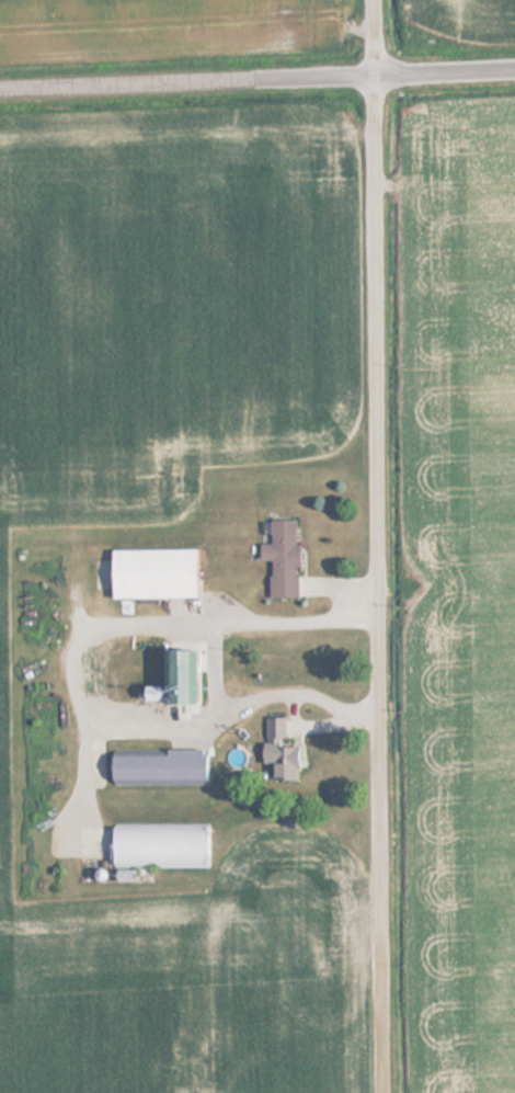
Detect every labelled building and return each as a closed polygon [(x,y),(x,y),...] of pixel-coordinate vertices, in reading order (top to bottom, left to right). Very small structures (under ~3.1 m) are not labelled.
[(269,519),(269,543),(258,543),(258,559),(268,559),(268,597),(296,596),(296,519),(269,519)] [(193,548),(106,549),(107,599),(193,598),(193,548)] [(158,686),(136,686),(136,702),(199,702),(199,642),(158,642),(158,686)] [(296,782),(296,755),(286,754),(287,717),(264,717),(263,747),(235,746),(234,781),(296,782)] [(207,785),(207,752),(105,752),(105,786),(207,785)] [(209,824),(109,824),(109,868),(209,868),(209,824)]
